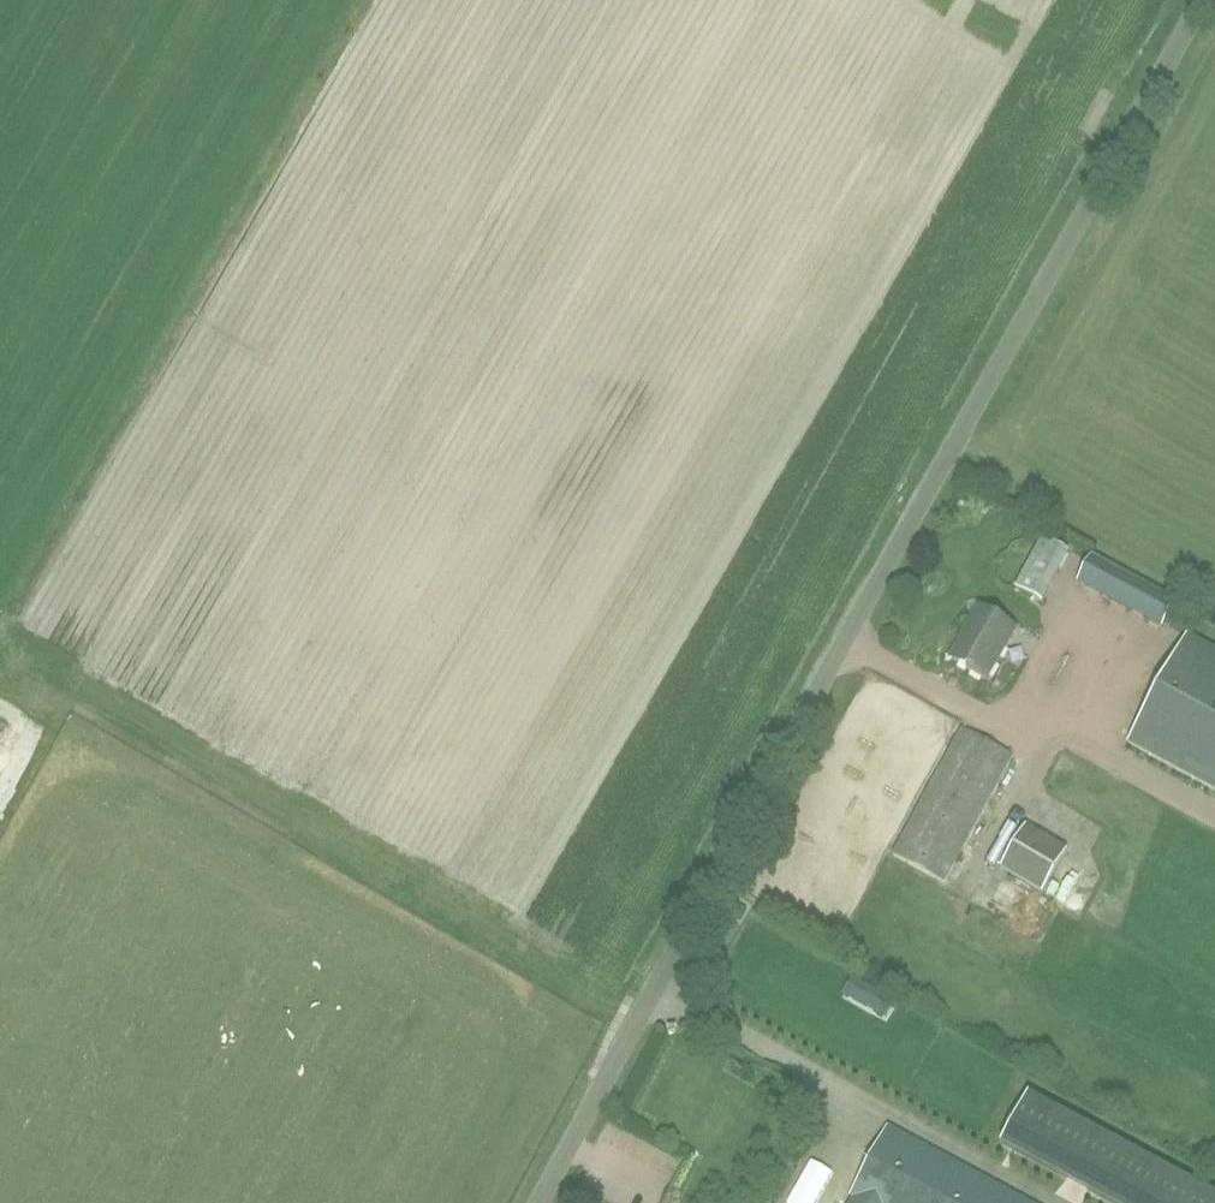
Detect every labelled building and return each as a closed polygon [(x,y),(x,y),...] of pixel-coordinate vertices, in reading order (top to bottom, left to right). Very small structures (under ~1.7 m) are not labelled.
[(1044,534),(1016,584),(1042,598),(1069,548),(1044,534)] [(1177,603),(1092,557),(1078,582),(1163,628),(1177,603)] [(986,680),(1016,627),(979,606),(965,630),(967,631),(952,658),(968,667),(967,669),(986,680)] [(1187,636),(1129,743),(1214,791),(1214,651),(1187,636)] [(944,883),(1013,755),(962,728),(894,855),(944,883)] [(1066,848),(1024,825),(1001,868),(1043,890),(1066,848)] [(1000,1141),(1074,1174),(1063,1197),(1076,1202),(1090,1202),(1095,1193),(1116,1202),(1166,1202),(1165,1192),(1166,1189),(1164,1168),(1148,1170),(1146,1156),(1104,1137),(1103,1129),(1058,1135),(1067,1115),(1040,1103),(1016,1106),(1000,1141)] [(889,1127),(851,1197),(853,1198),(850,1202),(1030,1202),(889,1127)]
